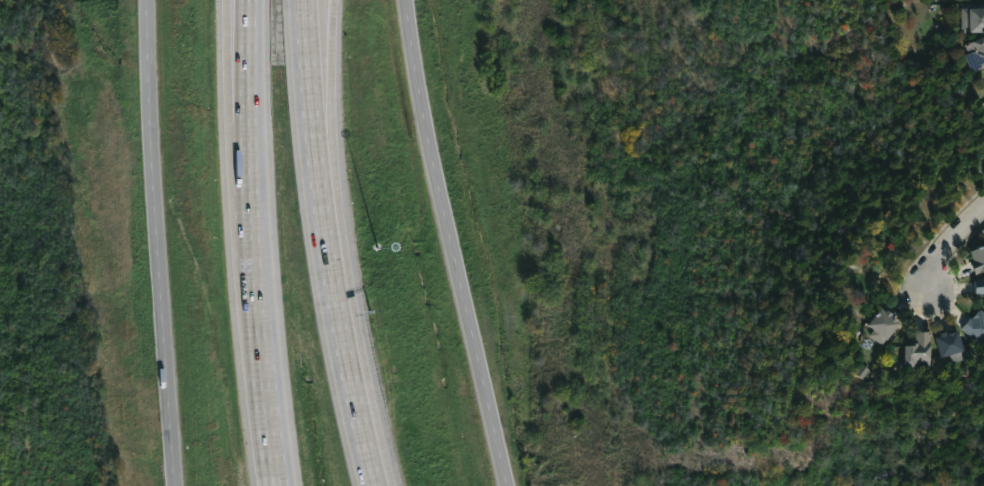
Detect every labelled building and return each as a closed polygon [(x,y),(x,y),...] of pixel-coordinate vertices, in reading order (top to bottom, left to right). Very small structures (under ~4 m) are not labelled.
[(967,7),(983,6),(983,31),(977,31),(976,23),(967,23),(967,7)] [(972,43),(983,38),(983,69),(979,71),(973,54),(976,53),(972,43)] [(972,250),(983,245),(983,270),(976,273),(970,260),(976,258),(972,250)] [(971,281),(973,296),(983,295),(983,302),(983,280),(971,281)] [(886,308),(891,311),(892,309),(897,313),(895,316),(905,323),(892,340),(890,338),(885,344),(874,336),(879,329),(874,324),(886,308)] [(982,308),(983,310),(983,344),(963,327),(982,308)] [(962,330),(969,350),(946,358),(940,337),(945,335),(944,333),(950,331),(951,334),(962,330)] [(932,368),(909,367),(909,345),(919,345),(919,331),(933,331),(932,368)]
